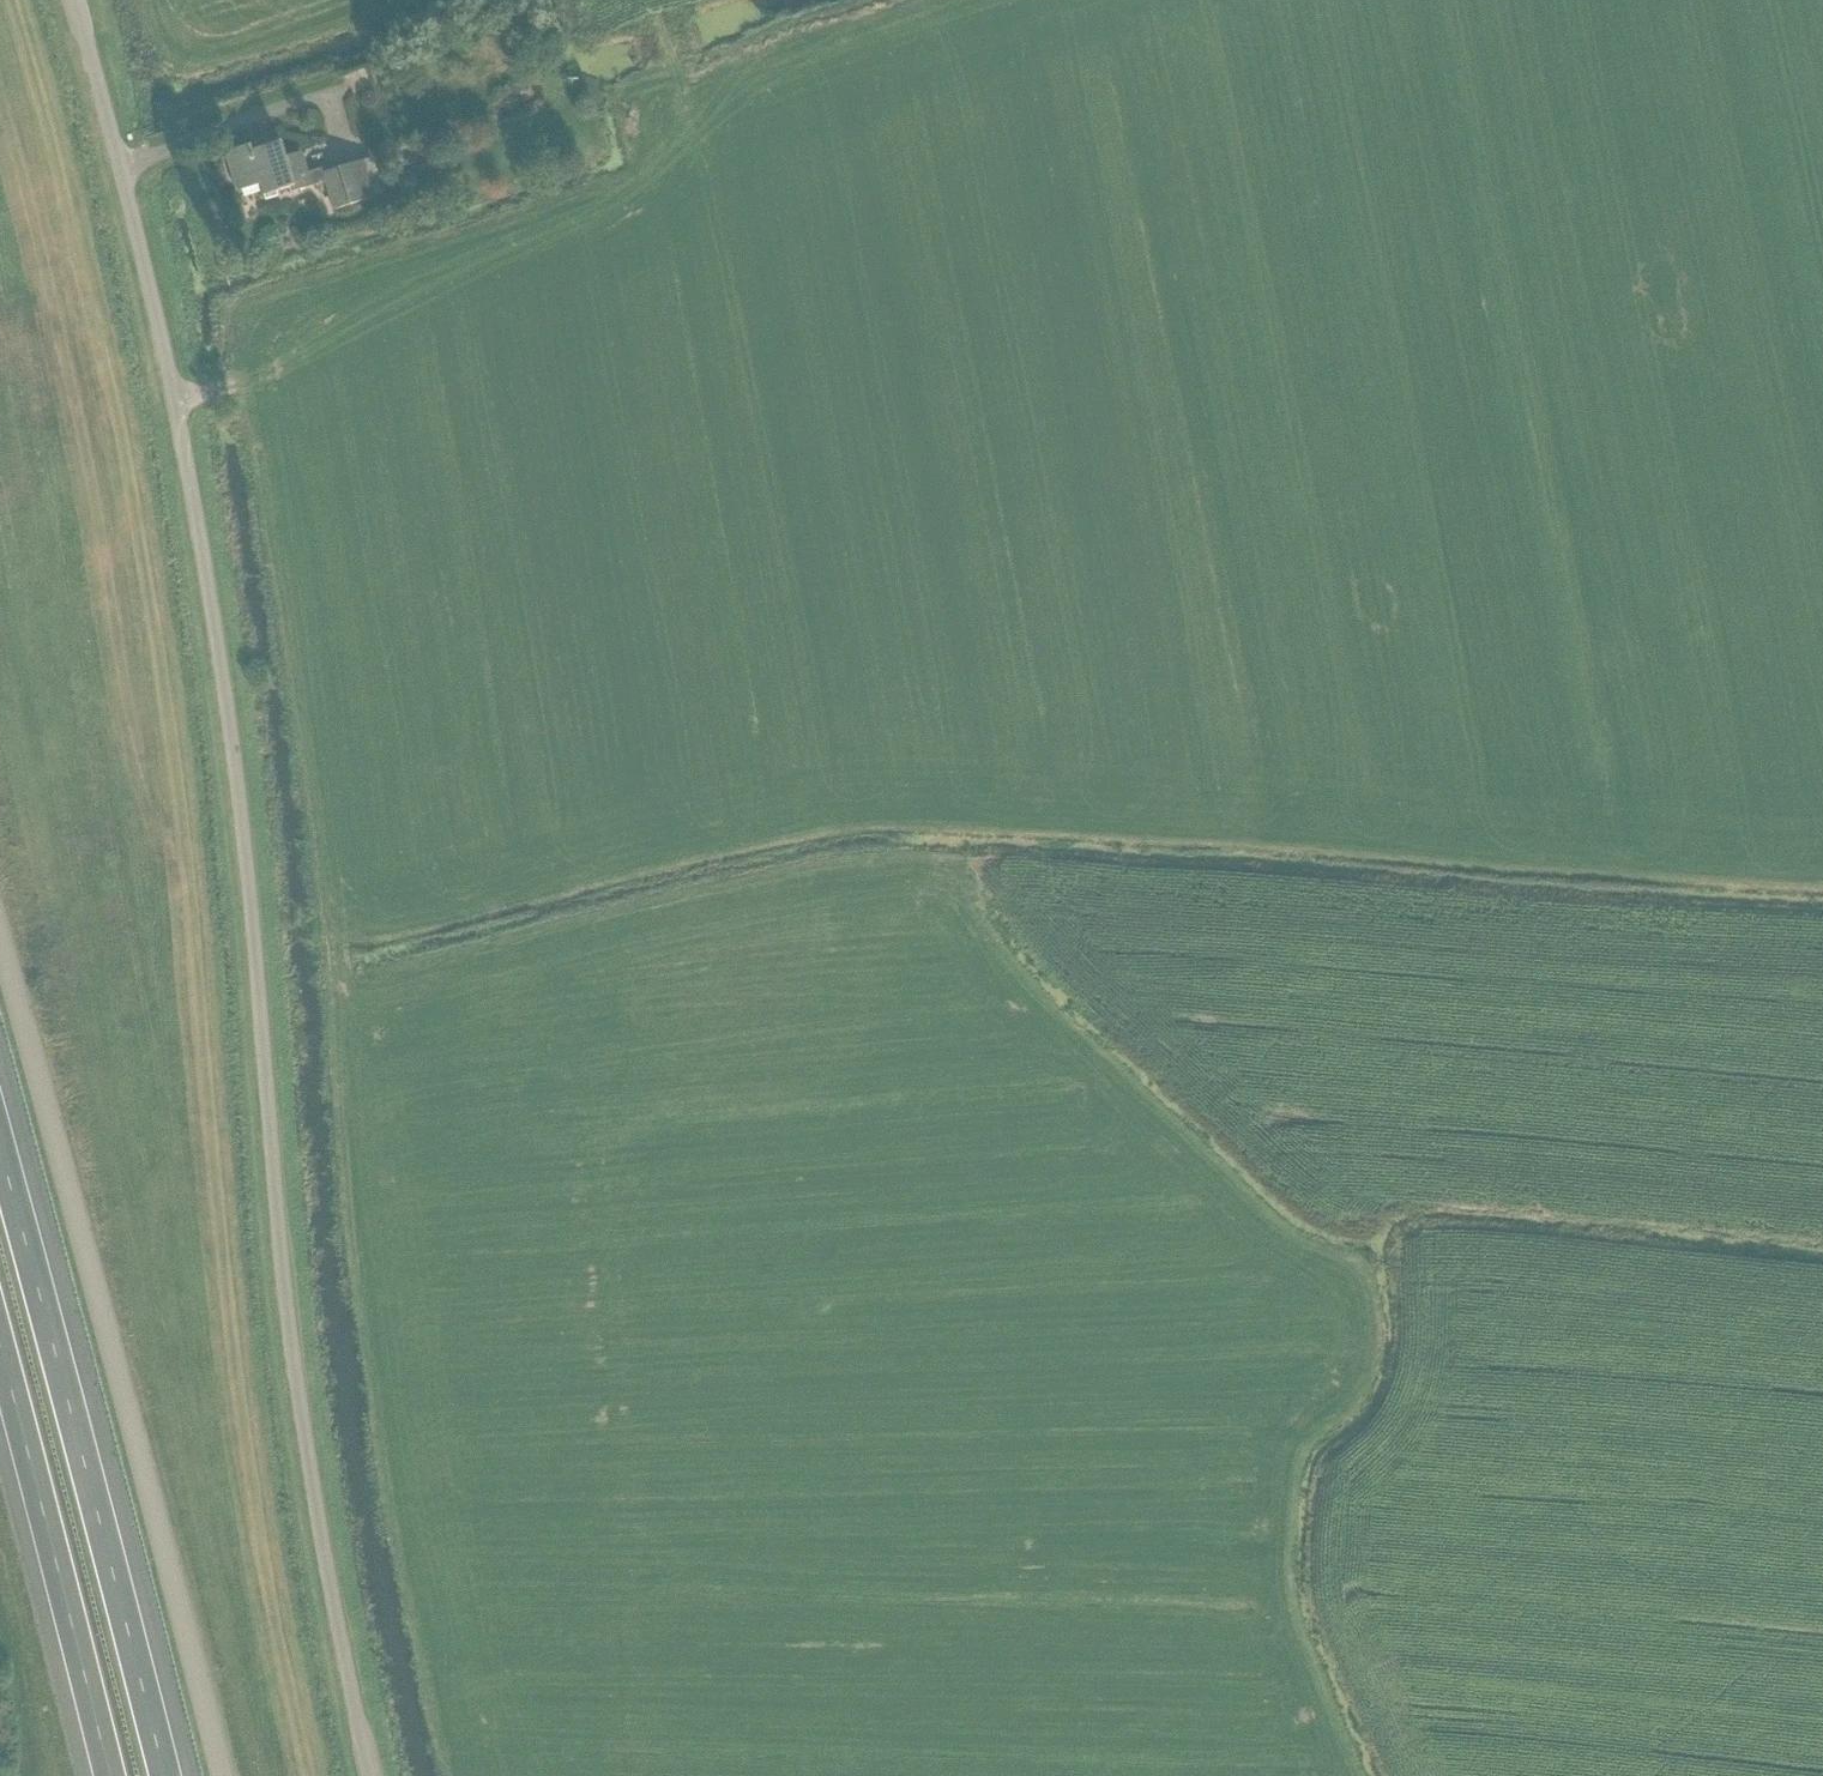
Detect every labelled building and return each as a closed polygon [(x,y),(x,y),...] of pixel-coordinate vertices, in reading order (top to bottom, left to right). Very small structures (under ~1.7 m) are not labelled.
[(283,157),(279,143),(251,151),(249,145),(224,153),(236,192),(259,185),(263,196),(291,188),(292,192),(311,187),(311,186),(325,182),(333,210),(384,194),(378,176),(368,179),(362,161),(322,173),(321,169),(307,173),(300,152),(283,157)]
